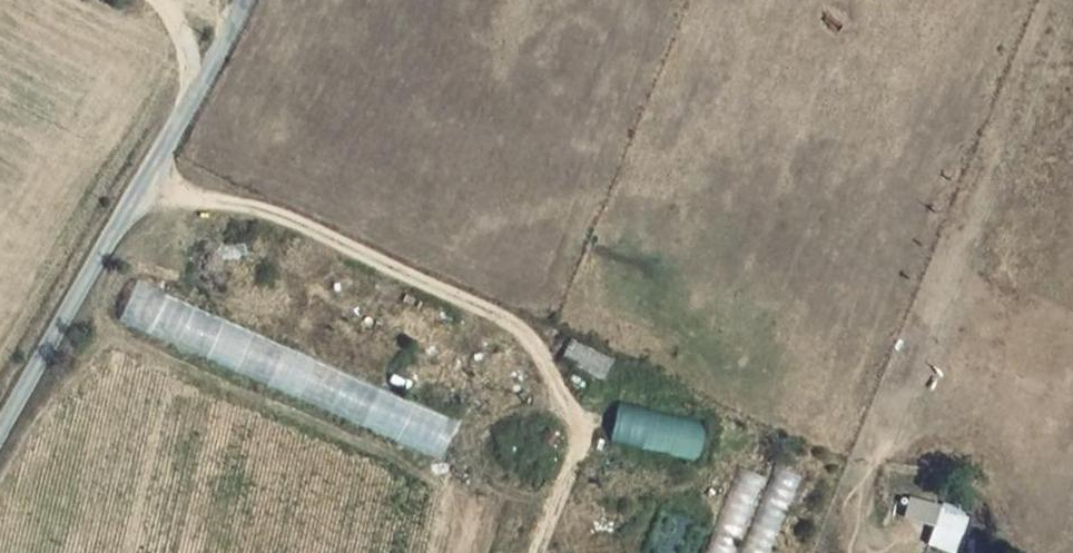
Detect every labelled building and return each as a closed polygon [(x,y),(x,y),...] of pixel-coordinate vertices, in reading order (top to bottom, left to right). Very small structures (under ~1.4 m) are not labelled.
[(456,421),(136,283),(121,315),(443,457),(456,421)] [(619,360),(570,340),(559,355),(577,365),(575,370),(608,383),(619,360)] [(696,463),(705,423),(616,402),(607,442),(696,463)] [(779,465),(744,552),(770,552),(801,473),(779,465)] [(765,478),(741,468),(708,552),(735,552),(765,478)] [(944,504),(910,496),(904,517),(934,525),(929,546),(955,552),(969,508),(946,501),(944,504)]
